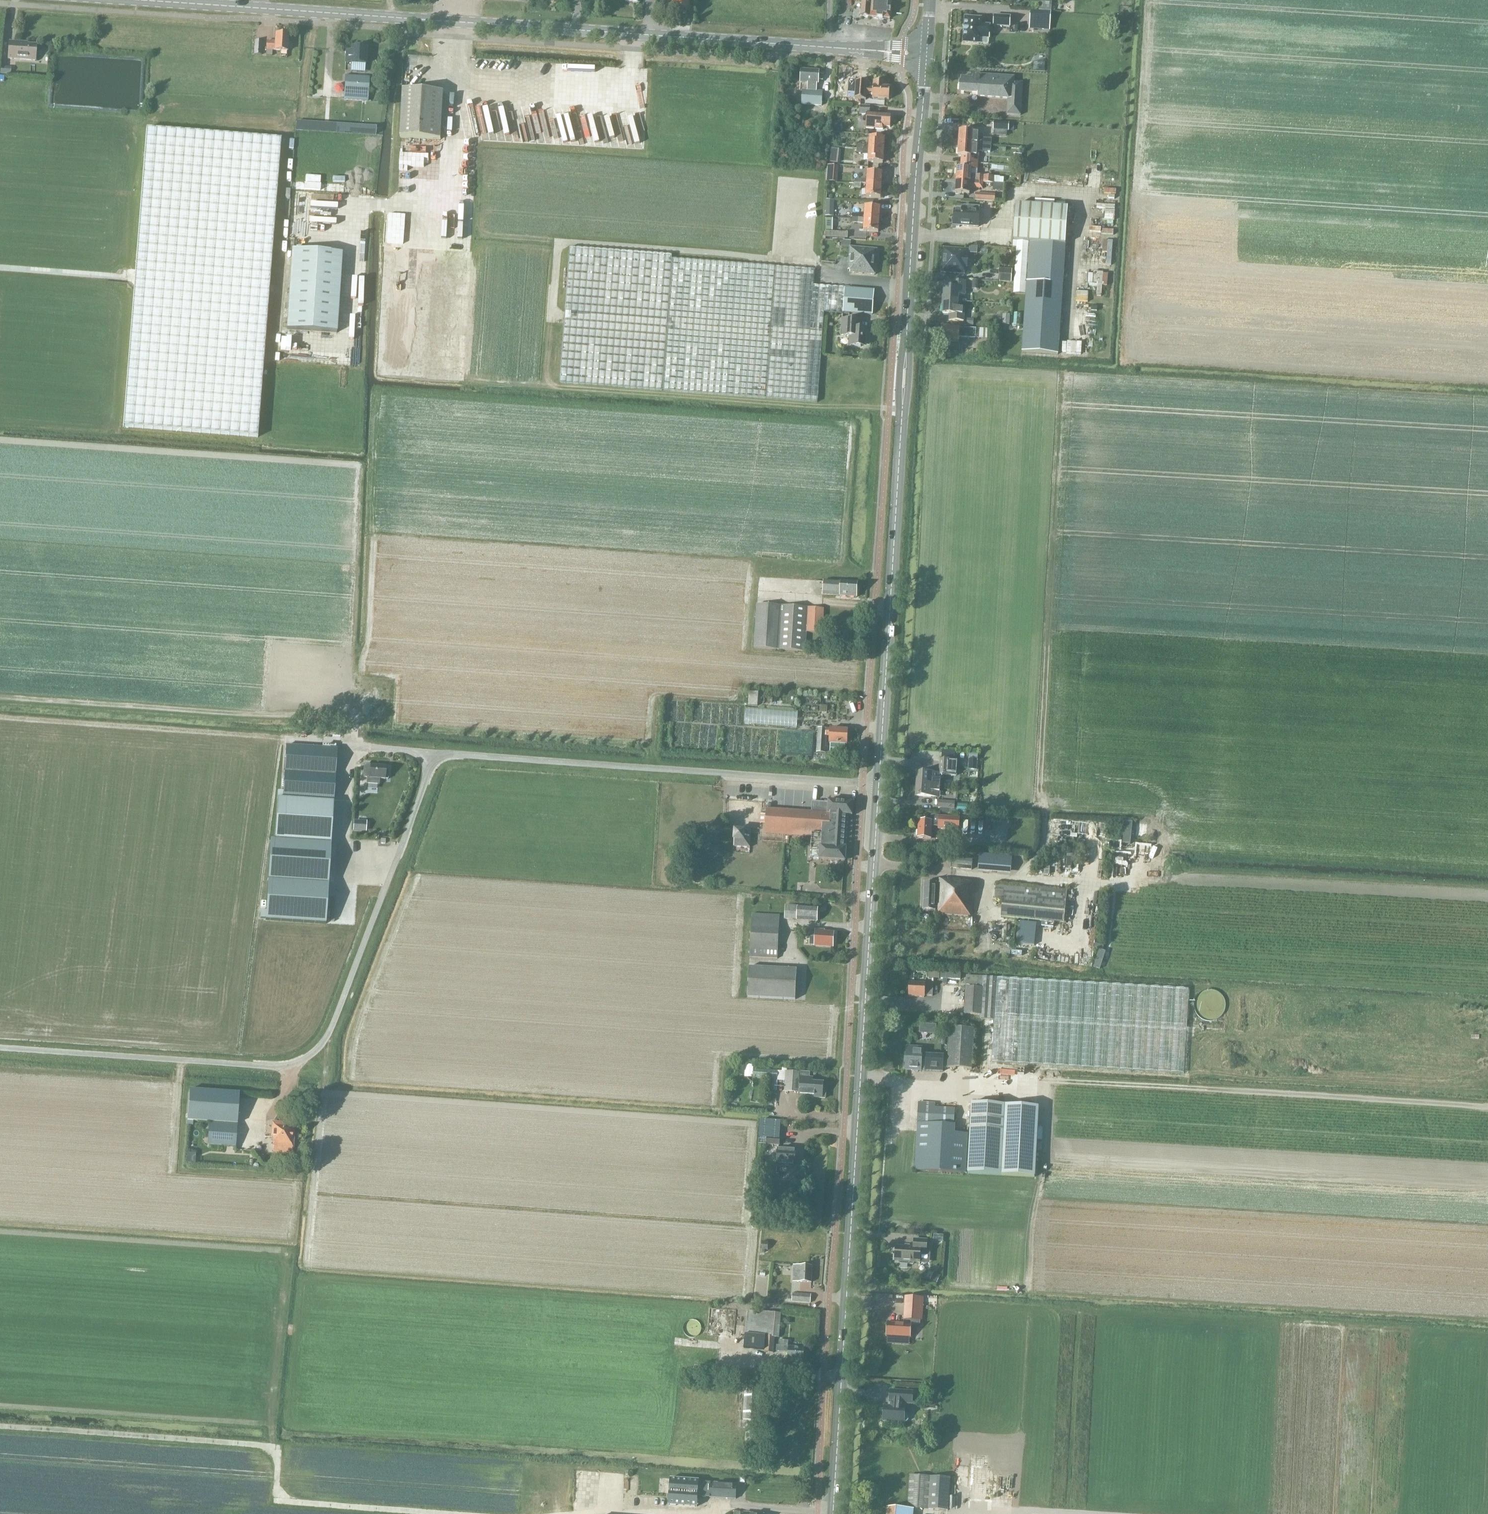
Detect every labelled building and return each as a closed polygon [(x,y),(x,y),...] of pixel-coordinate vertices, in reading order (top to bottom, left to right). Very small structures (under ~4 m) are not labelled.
[(673,8),(690,10),(691,0),(674,0),(673,8)] [(861,17),(876,18),(877,19),(883,19),(884,18),(890,19),(890,14),(891,14),(892,10),(891,10),(892,0),(863,0),(861,17)] [(1050,11),(1052,11),(1052,0),(1040,0),(1039,10),(1050,11)] [(1031,10),(1030,28),(1051,30),(1052,11),(1050,11),(1039,10),(1031,10)] [(1011,16),(994,15),(993,26),(1010,27),(1011,16)] [(963,43),(980,44),(980,38),(990,39),(991,24),(982,24),(982,17),(964,16),(963,43)] [(288,36),(275,35),(274,42),(267,41),(266,50),(267,50),(266,56),(272,56),(273,51),(286,51),(288,36)] [(8,59),(35,61),(36,46),(24,45),(24,43),(10,42),(8,59)] [(352,47),(351,53),(347,53),(346,63),(365,64),(366,48),(352,47)] [(1,67),(1,75),(10,76),(11,68),(1,67)] [(809,82),(808,90),(816,90),(816,83),(818,83),(819,80),(823,80),(823,74),(819,74),(819,71),(802,70),(801,82),(809,82)] [(961,83),(961,88),(1023,92),(1023,83),(1015,82),(1015,77),(984,75),(977,74),(977,76),(974,76),(974,80),(963,79),(962,83),(961,83)] [(345,76),(344,100),(367,101),(368,78),(345,76)] [(867,91),(868,86),(868,82),(857,81),(857,85),(856,88),(855,100),(866,100),(867,95),(873,95),(873,98),(889,100),(890,88),(886,88),(886,82),(874,81),(873,92),(867,91)] [(1023,92),(961,88),(960,92),(979,93),(979,97),(1009,99),(1008,114),(1021,115),(1023,92)] [(403,89),(400,136),(441,138),(444,92),(403,89)] [(816,90),(808,90),(802,89),(801,104),(821,105),(822,91),(816,90)] [(867,115),(866,129),(885,130),(885,128),(892,128),(892,116),(872,115),(872,107),(862,107),(861,114),(867,115)] [(996,130),(1010,131),(1010,130),(1010,123),(996,122),(996,130)] [(134,303),(125,429),(259,438),(261,438),(266,361),(282,137),(146,127),(136,270),(135,290),(134,303)] [(960,131),(959,144),(991,146),(992,139),(980,139),(980,132),(960,131)] [(863,150),(864,150),(870,150),(884,151),(885,139),(870,138),(870,144),(863,144),(863,145),(863,150)] [(959,144),(958,156),(971,157),(971,163),(978,164),(978,158),(979,151),(991,152),(991,146),(959,144)] [(864,150),(863,154),(863,155),(865,155),(869,155),(869,162),(883,163),(884,151),(870,150),(864,150)] [(957,168),(957,181),(970,182),(979,182),(979,175),(971,175),(971,169),(978,170),(978,164),(971,163),(971,169),(957,168)] [(827,166),(826,182),(836,182),(837,166),(827,166)] [(861,184),(867,185),(882,186),(883,173),(868,172),(868,180),(861,179),(861,180),(861,184)] [(979,182),(984,183),(995,184),(996,177),(979,175),(979,182)] [(970,182),(957,181),(956,186),(955,186),(954,187),(953,191),(954,192),(956,192),(956,194),(970,194),(970,189),(983,190),(984,190),(984,183),(979,182),(970,182)] [(882,186),(867,185),(867,197),(881,198),(882,186)] [(976,194),(975,200),(975,201),(995,202),(995,195),(982,194),(976,194)] [(1013,241),(1030,242),(1066,244),(1068,208),(1016,204),(1015,219),(1014,229),(1013,241)] [(979,227),(980,207),(964,206),(963,211),(955,210),(954,218),(951,219),(953,228),(959,227),(959,226),(979,227)] [(866,207),(865,219),(880,220),(880,208),(866,207)] [(859,219),(859,223),(865,223),(864,232),(879,232),(880,220),(865,219),(859,219)] [(1023,352),(1059,354),(1063,285),(1066,244),(1030,242),(1013,241),(1013,247),(1016,247),(1013,293),(1026,294),(1023,352)] [(875,290),(845,288),(814,286),(815,269),(673,259),(673,256),(570,248),(560,383),(754,398),(818,403),(825,313),(844,314),(844,313),(873,315),(873,310),(875,290)] [(850,273),(876,275),(878,250),(850,248),(849,264),(851,264),(850,273)] [(944,248),(942,272),(965,274),(966,266),(967,266),(969,250),(944,248)] [(287,330),(336,333),(342,253),(293,250),(287,330)] [(998,282),(1011,283),(1012,270),(999,269),(998,282)] [(944,287),(944,301),(959,301),(959,295),(965,295),(966,282),(951,281),(951,288),(944,287)] [(1003,288),(1002,301),(1010,302),(1011,289),(1003,288)] [(959,301),(944,301),(943,314),(950,315),(950,316),(950,320),(964,321),(965,308),(958,308),(959,301)] [(867,334),(867,330),(856,329),(857,321),(843,320),(842,328),(845,328),(844,337),(850,337),(849,346),(861,347),(861,345),(865,346),(865,344),(869,344),(869,334),(867,334)] [(975,338),(976,329),(960,328),(942,327),(942,341),(959,342),(959,338),(975,338)] [(976,329),(975,338),(982,338),(987,338),(987,328),(983,328),(976,328),(976,329)] [(841,596),(857,597),(858,582),(842,581),(824,580),(823,594),(841,595),(841,596)] [(755,644),(755,648),(806,651),(806,647),(807,632),(822,633),(824,608),(758,605),(755,644)] [(757,706),(758,693),(749,692),(748,705),(757,706)] [(799,711),(746,708),(745,725),(798,728),(799,711)] [(848,730),(819,728),(818,752),(826,752),(827,735),(830,735),(830,743),(847,744),(848,730)] [(261,911),(261,918),(266,919),(266,920),(326,924),(331,843),(337,749),(286,746),(283,791),(278,791),(275,839),(275,841),(271,841),(266,911),(261,911)] [(970,753),(969,768),(977,769),(978,754),(970,753)] [(940,760),(940,772),(939,774),(956,775),(957,761),(940,760)] [(363,778),(367,778),(367,784),(379,785),(380,779),(385,780),(385,779),(388,780),(389,771),(386,771),(386,767),(371,766),(364,766),(363,778)] [(935,773),(917,772),(916,796),(931,797),(932,794),(939,795),(940,788),(941,776),(935,776),(935,773)] [(768,810),(768,816),(761,815),(760,824),(767,824),(767,829),(812,832),(811,850),(821,851),(820,859),(846,861),(846,847),(848,815),(853,815),(854,802),(829,800),(829,802),(812,801),(812,812),(768,810)] [(939,800),(939,806),(938,807),(954,808),(955,801),(939,800)] [(959,802),(958,810),(968,811),(969,802),(959,802)] [(933,816),(932,821),(919,820),(918,835),(918,838),(931,839),(932,826),(939,826),(939,828),(957,829),(957,818),(933,816)] [(367,822),(355,821),(354,830),(366,831),(367,822)] [(735,847),(751,848),(752,831),(736,831),(735,847)] [(973,859),(952,857),(951,867),(972,870),(973,859)] [(925,882),(923,910),(936,910),(937,891),(939,891),(938,914),(972,916),(974,880),(948,878),(948,880),(939,879),(939,883),(925,882)] [(1008,885),(1004,918),(1066,925),(1070,891),(1008,885)] [(785,918),(818,921),(818,906),(786,904),(785,918)] [(750,957),(778,958),(780,913),(776,912),(776,914),(752,913),(750,957)] [(811,945),(833,946),(833,945),(834,944),(834,941),(833,940),(834,933),(825,933),(825,931),(817,930),(809,930),(809,936),(811,937),(811,945)] [(1096,940),(1094,947),(1100,949),(1102,942),(1096,940)] [(748,995),(796,998),(798,969),(750,965),(748,995)] [(993,1064),(1177,1075),(1184,1075),(1189,988),(1183,988),(966,976),(965,1004),(964,1011),(964,1013),(964,1014),(981,1014),(981,1019),(993,1020),(994,1020),(993,1037),(992,1064),(993,1064)] [(926,983),(910,982),(909,996),(924,997),(924,995),(932,996),(933,985),(926,984),(926,983)] [(1223,1004),(1222,999),(1221,997),(1220,994),(1217,992),(1215,991),(1212,990),(1210,989),(1207,989),(1204,990),(1200,992),(1199,993),(1197,995),(1195,998),(1194,1001),(1194,1004),(1194,1006),(1195,1009),(1196,1012),(1198,1014),(1199,1015),(1202,1017),(1204,1018),(1207,1019),(1211,1018),(1214,1018),(1216,1016),(1219,1014),(1221,1012),(1222,1010),(1223,1007),(1223,1004)] [(928,1025),(927,1034),(935,1034),(936,1025),(928,1025)] [(928,1070),(945,1071),(945,1067),(970,1068),(972,1029),(950,1027),(948,1057),(946,1056),(928,1055),(922,1055),(922,1049),(907,1048),(906,1069),(928,1070)] [(812,1080),(811,1080),(809,1080),(810,1073),(786,1072),(785,1092),(800,1093),(800,1097),(825,1098),(826,1088),(823,1088),(824,1083),(813,1082),(812,1082),(812,1080)] [(189,1090),(187,1125),(193,1125),(193,1121),(209,1122),(207,1145),(236,1147),(239,1093),(189,1090)] [(918,1106),(917,1122),(914,1170),(964,1172),(966,1133),(954,1133),(954,1124),(953,1124),(954,1108),(934,1107),(934,1103),(930,1103),(930,1107),(918,1106)] [(972,1105),(967,1175),(1001,1177),(1035,1179),(1038,1139),(1040,1109),(1006,1107),(972,1105)] [(295,1123),(273,1122),(271,1137),(274,1138),(273,1145),(274,1146),(274,1152),(293,1154),(295,1123)] [(780,1138),(781,1124),(779,1124),(763,1123),(760,1123),(758,1144),(766,1144),(766,1138),(766,1137),(779,1138),(780,1138)] [(766,1144),(779,1145),(779,1138),(766,1137),(766,1138),(766,1144)] [(905,1139),(902,1143),(908,1147),(911,1142),(905,1139)] [(776,1165),(794,1166),(795,1149),(777,1148),(776,1165)] [(896,1245),(895,1260),(900,1260),(900,1262),(913,1263),(913,1261),(920,1262),(929,1262),(930,1251),(926,1251),(927,1239),(914,1238),(913,1246),(909,1246),(909,1247),(905,1246),(896,1245)] [(765,1250),(768,1250),(768,1242),(762,1242),(762,1250),(760,1250),(760,1253),(765,1253),(765,1250)] [(799,1282),(811,1282),(812,1266),(794,1265),(793,1281),(799,1281),(799,1282)] [(931,1279),(937,1282),(941,1275),(934,1272),(931,1279)] [(792,1301),(810,1303),(810,1295),(793,1294),(792,1301)] [(905,1323),(911,1324),(920,1324),(922,1298),(905,1297),(904,1323),(905,1323)] [(746,1311),(744,1348),(765,1350),(765,1352),(773,1353),(774,1337),(779,1337),(780,1313),(746,1311)] [(904,1323),(903,1323),(897,1322),(896,1323),(887,1323),(887,1325),(886,1326),(885,1328),(886,1329),(886,1336),(903,1336),(910,1336),(911,1324),(905,1323),(904,1323)] [(788,1352),(788,1360),(803,1361),(804,1360),(805,1359),(806,1355),(804,1354),(804,1349),(797,1348),(797,1347),(788,1347),(788,1341),(779,1340),(779,1346),(777,1346),(777,1351),(788,1352)] [(745,1387),(743,1419),(759,1421),(761,1388),(745,1387)] [(884,1406),(883,1421),(906,1422),(907,1405),(912,1405),(913,1392),(890,1390),(889,1406),(884,1406)] [(908,1507),(914,1508),(948,1511),(951,1478),(945,1478),(911,1475),(908,1507)] [(671,1478),(669,1504),(697,1506),(698,1497),(736,1499),(736,1484),(699,1482),(699,1480),(671,1478)] [(888,1513),(913,1513),(914,1508),(908,1507),(889,1506),(888,1513)]
